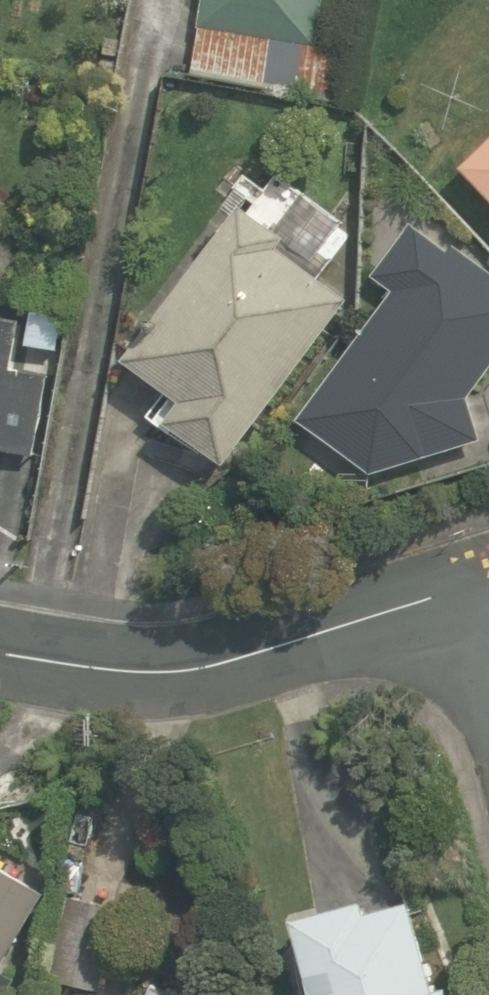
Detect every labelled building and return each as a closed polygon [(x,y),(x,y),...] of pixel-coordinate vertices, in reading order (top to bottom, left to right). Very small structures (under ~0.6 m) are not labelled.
[(178,68),(329,99),(350,0),(192,0),(178,68)] [(461,158),(488,188),(488,131),(461,158)] [(241,197),(125,357),(167,387),(146,416),(172,435),(179,426),(231,464),(348,301),(279,251),(292,234),(241,197)] [(369,289),(385,300),(297,424),(377,481),(466,453),(488,420),(488,419),(464,401),(488,366),(488,266),(420,218),(369,289)] [(35,453),(44,374),(27,372),(31,341),(0,338),(0,449),(35,453)] [(46,887),(20,872),(32,851),(0,833),(0,968),(46,887)] [(115,879),(78,875),(67,982),(104,986),(115,879)] [(467,975),(438,982),(415,887),(276,920),(288,973),(317,966),(324,994),(472,994),(467,975)] [(124,960),(106,994),(194,994),(124,960)]
